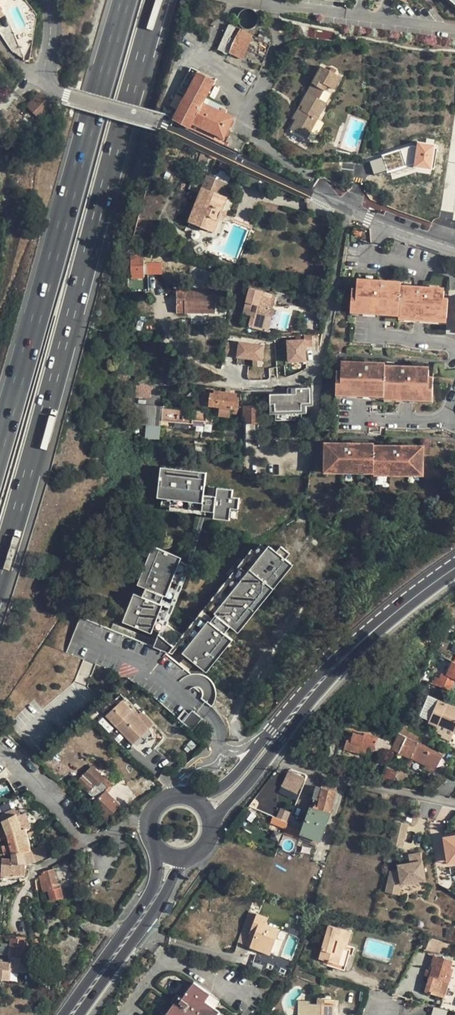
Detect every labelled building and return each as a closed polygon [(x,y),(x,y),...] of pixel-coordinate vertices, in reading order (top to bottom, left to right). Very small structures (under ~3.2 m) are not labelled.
[(240,29),(230,52),(242,58),(252,35),(240,29)] [(340,78),(322,68),(313,83),(300,105),(303,107),(296,120),(291,129),(306,138),(326,102),(320,99),(324,90),(326,87),(333,90),(340,78)] [(175,114),(172,119),(190,130),(220,143),(233,117),(225,113),(227,110),(224,109),(225,107),(205,98),(214,80),(198,72),(175,114)] [(39,92),(26,104),(39,117),(52,104),(39,92)] [(292,118),(296,120),(303,107),(300,105),(292,118)] [(15,119),(19,127),(35,118),(31,110),(15,119)] [(230,132),(224,145),(240,152),(246,139),(230,132)] [(414,163),(414,166),(430,168),(431,166),(433,167),(436,148),(434,147),(434,144),(418,142),(417,146),(412,145),(382,155),(383,156),(369,161),(374,175),(387,170),(388,171),(413,163),(414,163)] [(206,163),(211,154),(204,151),(200,160),(206,163)] [(244,171),(238,168),(234,176),(240,179),(244,171)] [(189,221),(214,231),(227,197),(225,196),(230,183),(208,175),(189,221)] [(252,175),(247,184),(266,193),(270,184),(252,175)] [(201,184),(193,181),(191,187),(198,190),(201,184)] [(355,226),(353,231),(362,234),(364,229),(355,226)] [(143,257),(130,257),(131,278),(143,277),(143,257)] [(146,263),(146,275),(161,274),(161,263),(146,263)] [(447,324),(448,298),(444,298),(445,290),(437,290),(437,288),(401,286),(401,282),(365,280),(365,283),(357,282),(357,290),(352,290),(351,315),(387,317),(399,318),(399,321),(447,324)] [(215,288),(177,289),(178,312),(215,311),(215,288)] [(251,315),(249,326),(264,329),(267,314),(273,315),(274,308),(273,307),(276,294),(250,288),(243,312),(251,315)] [(267,314),(264,329),(269,331),(273,315),(267,314)] [(287,340),(289,361),(306,360),(305,346),(313,345),(312,332),(304,332),(304,339),(287,340)] [(226,342),(224,355),(262,359),(263,344),(239,342),(239,343),(226,342)] [(385,364),(349,362),(349,365),(341,365),(341,373),(336,372),(336,397),(384,399),(384,401),(433,403),(433,377),(429,377),(429,370),(421,369),(421,367),(385,366),(385,364)] [(139,396),(148,397),(146,384),(138,383),(139,396)] [(271,393),(271,414),(306,413),(306,402),(308,402),(307,387),(296,387),(297,392),(271,393)] [(211,392),(209,405),(221,407),(220,414),(229,416),(230,408),(238,410),(240,396),(238,396),(238,392),(215,389),(214,393),(211,392)] [(199,404),(209,405),(211,392),(201,391),(199,404)] [(246,416),(246,438),(258,438),(258,416),(260,416),(260,406),(244,407),(244,417),(246,416)] [(162,412),(162,420),(193,422),(193,419),(208,420),(208,410),(163,407),(162,412)] [(334,443),(325,443),(325,469),(373,469),(373,471),(421,472),(422,447),(373,446),(373,444),(334,443)] [(157,497),(211,502),(212,498),(213,485),(207,485),(206,494),(203,493),(206,471),(160,466),(157,497)] [(217,486),(215,498),(214,514),(213,517),(229,518),(231,506),(238,507),(239,496),(232,495),(232,487),(217,486)] [(211,502),(161,497),(160,504),(169,505),(169,509),(201,512),(200,514),(204,515),(205,509),(210,510),(210,514),(214,514),(215,498),(212,498),(211,502)] [(224,632),(208,620),(265,548),(259,543),(254,550),(251,548),(233,571),(229,575),(176,643),(185,649),(204,626),(219,638),(224,632)] [(134,592),(122,622),(151,633),(153,629),(162,604),(158,602),(162,593),(166,595),(180,560),(182,556),(153,544),(137,584),(146,587),(142,596),(134,592)] [(185,649),(182,653),(206,672),(233,639),(225,633),(230,625),(238,632),(293,563),(285,557),(289,552),(280,544),(276,550),(268,544),(208,620),(224,632),(219,638),(204,626),(185,649)] [(162,604),(153,629),(163,633),(187,573),(184,571),(187,563),(180,560),(166,595),(162,593),(158,602),(162,604)] [(174,646),(159,634),(154,647),(169,653),(174,646)] [(437,685),(450,690),(454,678),(454,661),(453,660),(447,675),(442,673),(437,685)] [(101,710),(107,716),(123,700),(117,694),(101,710)] [(454,729),(454,706),(433,697),(428,708),(434,711),(430,722),(438,725),(439,723),(454,729)] [(107,716),(134,743),(150,728),(138,715),(123,700),(107,716)] [(174,717),(191,732),(201,719),(191,711),(188,715),(180,708),(174,717)] [(138,715),(150,728),(155,723),(143,710),(138,715)] [(103,717),(98,721),(109,733),(114,728),(103,717)] [(454,732),(454,729),(439,723),(438,725),(438,726),(445,729),(442,736),(451,741),(454,732)] [(399,733),(443,755),(445,749),(406,730),(408,727),(403,725),(399,733)] [(350,731),(345,748),(367,754),(369,747),(379,750),(379,751),(386,754),(389,744),(392,744),(395,735),(385,732),(384,739),(366,734),(366,736),(350,731)] [(399,733),(393,749),(427,766),(435,770),(443,755),(399,733)] [(88,800),(92,805),(102,815),(110,807),(114,811),(121,805),(106,790),(110,787),(103,780),(106,777),(92,765),(79,781),(90,791),(89,791),(95,798),(93,800),(91,797),(88,800)] [(397,771),(385,767),(380,779),(392,783),(397,771)] [(289,769),(282,785),(297,791),(304,776),(289,769)] [(399,770),(398,773),(397,776),(399,778),(401,780),(404,780),(407,779),(408,777),(409,774),(407,771),(405,769),(402,769),(399,770)] [(106,777),(103,780),(110,787),(113,784),(106,777)] [(319,798),(317,806),(331,811),(337,790),(316,785),(313,797),(319,798)] [(280,788),(278,793),(296,800),(298,795),(280,788)] [(303,830),(302,832),(321,839),(331,811),(317,806),(312,805),(303,830)] [(276,806),(272,815),(274,816),(288,821),(292,813),(276,806)] [(102,815),(106,819),(114,811),(110,807),(102,815)] [(1,821),(9,844),(29,839),(25,828),(22,828),(16,814),(1,821)] [(288,821),(274,816),(271,823),(285,828),(287,824),(288,821)] [(395,826),(408,829),(410,821),(397,818),(395,826)] [(303,830),(287,824),(285,828),(284,831),(300,837),(302,832),(303,830)] [(408,829),(395,826),(391,843),(404,846),(408,829)] [(300,837),(299,838),(318,846),(321,839),(302,832),(300,837)] [(9,844),(12,852),(21,851),(31,850),(29,839),(9,844)] [(445,841),(448,864),(454,863),(454,840),(445,841)] [(442,845),(433,847),(436,862),(445,860),(442,845)] [(21,851),(26,864),(34,861),(31,850),(21,851)] [(3,858),(2,875),(6,875),(7,875),(26,875),(26,864),(21,851),(12,852),(12,858),(3,858)] [(422,854),(409,856),(411,865),(411,867),(405,868),(405,866),(399,866),(399,871),(392,872),(387,894),(400,896),(400,895),(403,885),(424,881),(425,881),(422,854)] [(43,874),(45,891),(48,891),(51,902),(64,898),(62,887),(59,888),(55,888),(54,884),(58,883),(54,868),(44,871),(44,873),(43,874)] [(76,877),(77,887),(85,886),(84,877),(76,877)] [(256,931),(250,947),(270,954),(280,929),(266,923),(268,917),(258,913),(251,929),(256,931)] [(329,924),(319,957),(325,959),(339,963),(344,948),(347,948),(352,930),(329,924)] [(4,961),(1,977),(7,978),(9,970),(26,972),(29,958),(29,953),(25,952),(27,936),(12,935),(8,961),(4,961)] [(441,955),(446,941),(430,936),(426,950),(441,955)] [(339,963),(325,959),(324,963),(345,969),(350,950),(347,948),(344,948),(339,963)] [(433,966),(425,991),(439,995),(443,981),(449,982),(453,967),(451,967),(453,959),(441,956),(441,957),(434,955),(431,965),(433,966)] [(29,958),(26,972),(34,973),(36,960),(29,958)] [(170,1014),(211,1014),(221,1000),(194,981),(182,998),(179,996),(173,1003),(176,1006),(170,1014)] [(443,981),(439,995),(445,997),(449,982),(443,981)] [(335,1003),(325,1003),(318,1003),(311,1003),(311,1001),(300,1000),(300,1014),(335,1014),(335,1003)]
